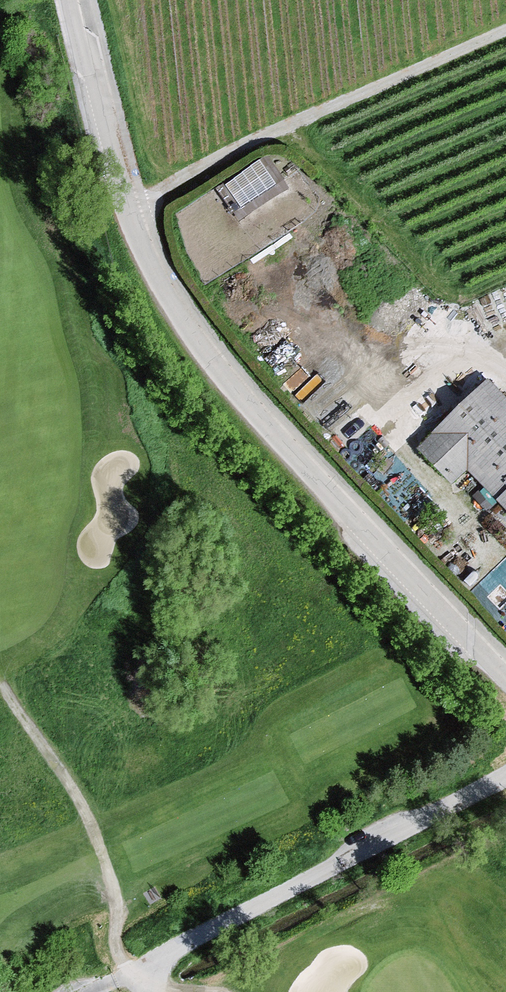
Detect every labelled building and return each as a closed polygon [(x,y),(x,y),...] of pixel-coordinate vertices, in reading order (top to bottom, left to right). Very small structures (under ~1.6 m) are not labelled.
[(263,161),(227,175),(237,198),(273,183),(263,161)] [(486,381),(412,449),(448,487),(466,476),(505,515),(505,401),(486,381)]
